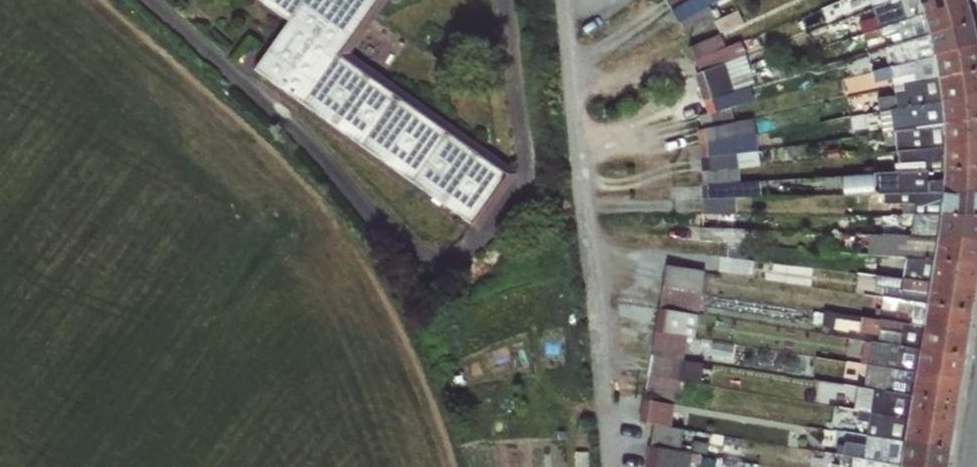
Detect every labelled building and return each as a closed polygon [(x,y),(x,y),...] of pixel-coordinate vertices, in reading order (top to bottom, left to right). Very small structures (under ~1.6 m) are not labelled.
[(288,22),(254,70),(477,230),(516,174),(349,54),(387,0),(257,0),(288,22)] [(670,11),(689,0),(664,0),(670,11)] [(701,0),(689,0),(670,11),(677,23),(706,8),(701,0)] [(920,15),(915,0),(894,0),(874,7),(870,8),(874,18),(877,29),(920,15)] [(964,0),(915,0),(920,15),(964,1),(964,0)] [(970,23),(964,1),(920,15),(926,36),(970,23)] [(713,22),(706,8),(677,23),(678,25),(680,24),(686,35),(713,22)] [(737,12),(713,22),(719,34),(743,23),(737,12)] [(926,36),(920,15),(877,29),(880,37),(881,39),(890,36),(893,45),(895,45),(926,36)] [(861,34),(877,29),(874,18),(858,24),(861,34)] [(975,46),(970,23),(926,36),(931,56),(975,46)] [(880,37),(877,29),(861,34),(865,42),(880,37)] [(724,48),(719,35),(689,48),(694,60),(724,48)] [(931,56),(926,36),(895,45),(897,54),(869,61),(871,72),(931,56)] [(975,46),(931,56),(935,80),(976,70),(976,56),(975,46)] [(745,56),(733,63),(741,90),(753,86),(745,56)] [(935,80),(931,56),(871,72),(873,83),(890,79),(892,88),(901,86),(935,80)] [(733,63),(693,75),(701,102),(741,90),(733,63)] [(935,80),(938,102),(976,96),(976,70),(935,80)] [(938,102),(935,80),(901,86),(903,94),(876,99),(878,112),(889,110),(938,102)] [(938,102),(940,125),(976,120),(976,96),(938,102)] [(940,125),(938,102),(889,110),(892,131),(940,125)] [(729,109),(697,117),(700,130),(732,122),(729,109)] [(940,125),(941,149),(976,145),(976,120),(940,125)] [(941,149),(940,125),(892,131),(894,152),(896,152),(941,149)] [(747,152),(756,151),(756,135),(697,143),(698,158),(747,152)] [(941,149),(941,171),(976,168),(976,145),(941,149)] [(941,171),(941,149),(896,152),(897,164),(900,164),(923,163),(924,171),(941,171)] [(749,169),(747,152),(698,158),(699,171),(738,168),(738,170),(749,169)] [(923,163),(900,164),(900,173),(924,171),(923,163)] [(738,168),(699,171),(700,185),(738,183),(738,170),(738,168)] [(941,171),(939,194),(976,194),(976,168),(941,171)] [(939,194),(941,171),(924,171),(900,173),(873,175),(873,195),(882,195),(882,204),(893,204),(892,216),(938,215),(939,194)] [(738,183),(700,185),(700,201),(734,199),(739,199),(738,183)] [(939,194),(938,215),(976,217),(976,194),(939,194)] [(734,199),(700,201),(701,216),(734,216),(734,199)] [(909,236),(934,238),(938,215),(892,216),(891,226),(882,226),(881,235),(892,236),(909,236)] [(938,215),(934,238),(976,241),(976,217),(938,215)] [(753,232),(700,228),(699,242),(719,244),(719,243),(746,246),(752,246),(753,232)] [(890,252),(892,236),(881,235),(867,234),(867,256),(890,252)] [(890,252),(906,253),(909,236),(892,236),(890,252)] [(934,238),(909,236),(906,253),(905,258),(931,261),(934,238)] [(976,257),(976,241),(934,238),(931,261),(975,268),(976,257)] [(746,246),(719,243),(719,244),(718,258),(745,260),(746,246)] [(745,260),(718,258),(717,273),(750,277),(752,262),(745,262),(745,260)] [(931,261),(905,258),(904,264),(884,261),(882,278),(875,276),(874,287),(886,289),(885,298),(924,303),(927,282),(931,261)] [(972,289),(975,268),(931,261),(927,282),(972,289)] [(702,271),(664,265),(661,288),(700,294),(702,271)] [(968,311),(972,289),(927,282),(924,303),(968,311)] [(700,294),(661,288),(657,310),(697,315),(700,294)] [(924,303),(885,298),(881,298),(878,320),(876,343),(916,348),(920,327),(924,303)] [(965,334),(968,311),(924,303),(920,327),(965,334)] [(697,315),(657,310),(653,331),(686,336),(685,343),(690,344),(697,315)] [(876,343),(878,320),(861,317),(858,337),(862,342),(869,343),(869,342),(876,343)] [(961,357),(965,334),(920,327),(916,348),(961,357)] [(686,336),(653,331),(649,356),(682,361),(685,343),(686,336)] [(869,343),(862,342),(858,364),(866,365),(869,343)] [(916,348),(876,343),(869,342),(869,343),(866,365),(862,389),(909,396),(909,395),(912,373),(916,348)] [(957,380),(961,357),(916,348),(912,373),(957,380)] [(682,361),(649,356),(646,376),(679,381),(682,361)] [(701,365),(682,361),(679,381),(699,384),(701,365)] [(953,404),(957,380),(912,373),(909,395),(953,404)] [(675,402),(679,381),(646,376),(642,397),(675,402)] [(909,396),(862,389),(856,388),(853,410),(857,411),(905,418),(909,396)] [(949,426),(953,404),(909,395),(909,396),(905,418),(949,426)] [(637,422),(651,424),(669,427),(673,405),(641,400),(637,422)] [(905,418),(857,411),(855,421),(866,423),(865,436),(876,437),(901,441),(905,418)] [(946,449),(949,426),(905,418),(901,441),(946,449)] [(651,424),(648,447),(679,452),(682,430),(669,427),(651,424)] [(897,465),(901,441),(876,437),(865,436),(863,447),(843,443),(841,455),(850,457),(897,465)] [(946,449),(901,441),(897,465),(909,466),(943,466),(946,449)] [(689,463),(691,454),(679,452),(648,447),(644,466),(689,466),(689,463)] [(689,463),(696,466),(697,466),(699,455),(691,454),(689,463)] [(699,455),(697,466),(713,466),(715,458),(699,455)] [(897,465),(850,457),(848,466),(897,466),(897,465)]
